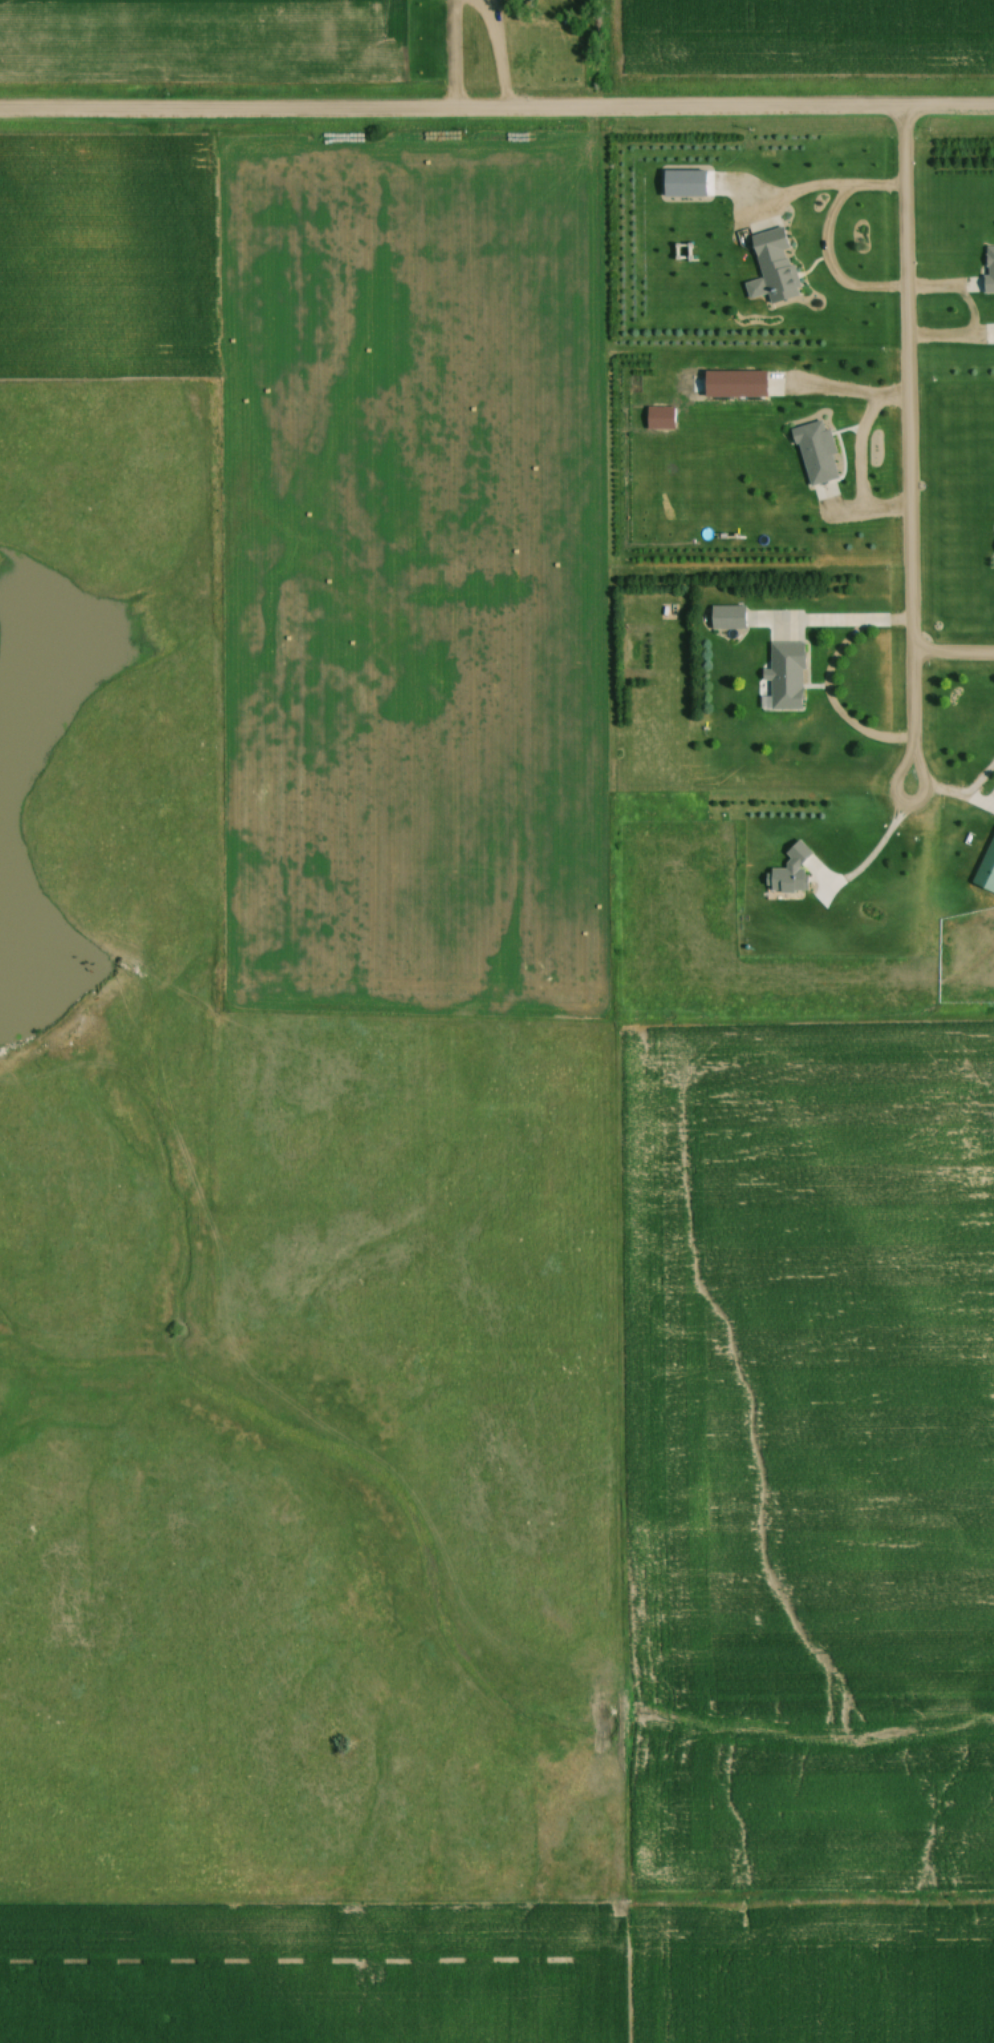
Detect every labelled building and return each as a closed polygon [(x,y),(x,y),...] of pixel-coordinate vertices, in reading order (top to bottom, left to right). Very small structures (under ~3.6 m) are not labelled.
[(799,295),(782,230),(749,238),(759,278),(742,283),(746,298),(765,293),(768,303),(799,295)] [(993,292),(993,246),(983,246),(982,292),(993,292)] [(765,371),(702,371),(702,397),(765,397),(765,371)] [(838,477),(826,429),(822,430),(820,420),(791,427),(805,485),(838,477)] [(743,605),(709,605),(709,629),(743,629),(743,605)] [(801,644),(768,644),(768,676),(766,676),(766,711),(801,711),(801,644)] [(993,893),(993,824),(971,885),(993,893)] [(805,844),(786,843),(784,869),(765,868),(764,891),(803,893),(805,844)]
